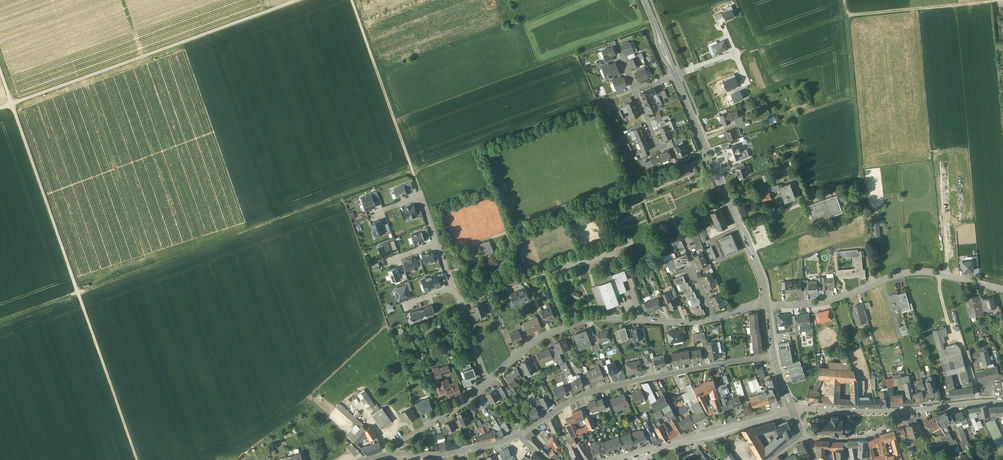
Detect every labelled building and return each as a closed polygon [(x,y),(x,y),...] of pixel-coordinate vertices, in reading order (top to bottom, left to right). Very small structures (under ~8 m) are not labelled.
[(723,13),(726,20),(734,17),(731,9),(728,11),(723,13)] [(715,54),(718,53),(728,49),(724,41),(718,44),(712,46),(715,54)] [(630,43),(622,46),(624,51),(625,50),(626,53),(626,52),(633,50),(630,43)] [(613,47),(602,51),(605,58),(612,56),(615,54),(613,47)] [(629,60),(633,68),(636,67),(641,65),(640,64),(639,61),(644,58),(642,54),(637,56),(637,57),(629,60)] [(609,66),(602,69),(607,79),(613,76),(620,73),(615,63),(609,66)] [(637,73),(635,74),(639,82),(649,78),(645,69),(637,73)] [(735,77),(728,80),(724,82),(727,90),(738,85),(735,77)] [(622,80),(614,83),(617,90),(624,87),(627,86),(624,79),(622,80)] [(655,88),(641,94),(643,99),(651,96),(656,94),(657,93),(655,88)] [(731,95),(734,102),(743,98),(740,91),(731,95)] [(651,96),(643,99),(645,103),(647,106),(654,103),(651,96)] [(631,102),(625,104),(626,105),(629,112),(636,109),(635,106),(635,105),(633,101),(631,102)] [(654,103),(647,106),(648,109),(648,110),(650,114),(657,111),(654,103)] [(636,109),(629,112),(632,119),(632,120),(640,116),(638,112),(636,109)] [(737,109),(727,113),(730,120),(734,119),(740,117),(737,109)] [(727,113),(720,115),(723,125),(731,123),(730,120),(727,113)] [(768,119),(770,125),(779,121),(777,116),(768,119)] [(665,120),(657,123),(662,134),(670,131),(665,120)] [(735,129),(726,132),(729,140),(737,136),(735,129)] [(643,131),(635,134),(636,138),(637,138),(639,143),(646,140),(643,131)] [(670,131),(662,134),(664,140),(672,137),(670,131)] [(646,140),(639,143),(641,149),(643,152),(646,151),(650,149),(646,140)] [(728,142),(721,144),(723,150),(727,149),(730,148),(728,142)] [(679,146),(674,148),(678,156),(687,153),(683,144),(679,146)] [(730,148),(727,149),(730,159),(741,155),(740,152),(741,152),(740,148),(739,148),(738,148),(737,145),(730,148)] [(669,150),(659,154),(662,161),(668,159),(672,158),(669,150)] [(741,152),(740,152),(741,155),(742,159),(749,156),(747,150),(741,152)] [(659,154),(650,158),(651,160),(654,166),(657,164),(662,161),(659,154)] [(688,163),(687,162),(676,168),(680,178),(691,174),(688,163)] [(736,169),(739,178),(748,175),(745,165),(744,166),(736,169)] [(789,167),(777,170),(779,176),(791,172),(789,167)] [(404,185),(407,192),(413,189),(411,183),(404,185)] [(790,183),(779,187),(778,184),(768,188),(769,191),(761,194),(764,202),(772,199),(782,195),(785,202),(795,199),(790,183)] [(407,192),(404,185),(394,189),(397,198),(401,197),(401,198),(403,197),(404,197),(404,196),(408,195),(407,192)] [(377,192),(371,194),(374,202),(380,200),(377,192)] [(371,194),(361,197),(366,210),(373,208),(376,207),(374,202),(371,194)] [(836,195),(807,206),(814,223),(842,212),(836,195)] [(495,196),(483,200),(485,206),(490,204),(493,211),(499,209),(499,207),(495,209),(493,204),(497,203),(495,196)] [(415,209),(414,206),(411,207),(411,206),(408,207),(407,207),(407,208),(403,209),(406,218),(410,216),(411,218),(417,216),(418,216),(415,209)] [(727,227),(720,209),(711,213),(719,231),(727,227)] [(376,222),(371,224),(375,235),(385,232),(383,225),(381,220),(376,222)] [(422,231),(425,239),(430,237),(427,229),(422,231)] [(707,241),(702,229),(696,231),(698,234),(699,237),(700,239),(701,242),(702,243),(707,241)] [(411,235),(415,245),(419,243),(419,244),(422,243),(422,242),(425,241),(425,239),(422,231),(411,235)] [(719,239),(722,248),(736,242),(734,237),(732,238),(731,234),(719,239)] [(394,240),(388,242),(391,251),(397,249),(394,240)] [(489,241),(480,244),(481,249),(491,246),(489,241)] [(391,251),(388,242),(379,246),(383,257),(390,254),(392,254),(391,251)] [(738,247),(736,242),(722,248),(726,256),(738,251),(736,247),(738,247)] [(491,246),(481,249),(483,255),(493,252),(491,246)] [(714,253),(711,247),(705,250),(707,256),(714,253)] [(857,249),(841,251),(841,258),(854,256),(855,256),(857,256),(856,251),(857,251),(857,249)] [(863,269),(861,251),(857,251),(856,251),(857,256),(855,256),(854,256),(855,268),(845,269),(845,271),(844,271),(845,276),(839,277),(839,278),(861,276),(861,278),(866,278),(865,269),(863,269)] [(702,252),(694,256),(697,262),(705,259),(702,252)] [(426,255),(423,257),(425,264),(435,261),(433,257),(432,253),(429,254),(429,253),(427,254),(426,254),(426,255)] [(716,259),(714,253),(707,256),(710,262),(716,259)] [(686,254),(679,256),(683,265),(690,262),(686,254)] [(679,256),(673,259),(676,267),(683,265),(679,256)] [(408,261),(405,262),(408,270),(411,269),(412,272),(416,271),(415,268),(418,267),(418,266),(416,261),(415,258),(412,260),(411,259),(410,260),(408,260),(408,261)] [(673,259),(667,261),(669,267),(670,270),(676,267),(673,259)] [(705,259),(697,262),(700,268),(707,265),(705,259)] [(962,261),(963,271),(973,270),(973,265),(972,260),(962,261)] [(393,269),(388,270),(392,282),(402,279),(400,275),(398,268),(396,269),(394,270),(393,269)] [(609,269),(596,274),(600,284),(613,280),(612,275),(610,272),(609,269)] [(624,271),(612,275),(613,280),(621,277),(623,282),(628,280),(624,271)] [(443,273),(437,275),(440,283),(446,281),(443,273)] [(711,273),(703,276),(705,282),(713,279),(711,273)] [(440,283),(437,275),(422,280),(424,284),(426,289),(426,291),(436,288),(441,286),(441,284),(440,283)] [(686,283),(683,275),(674,279),(677,285),(679,284),(681,290),(683,289),(685,288),(689,286),(688,282),(686,283)] [(834,277),(827,278),(826,276),(822,277),(823,289),(828,288),(827,286),(835,285),(834,277)] [(600,284),(599,285),(607,308),(619,304),(617,297),(619,296),(619,294),(627,291),(623,282),(621,277),(613,280),(600,284)] [(713,279),(705,282),(708,289),(716,286),(713,279)] [(785,284),(786,289),(786,292),(790,291),(794,291),(793,282),(789,283),(789,284),(785,284)] [(801,283),(797,283),(797,282),(793,282),(794,291),(797,291),(802,291),(802,290),(801,283)] [(809,283),(808,283),(809,290),(809,292),(818,292),(817,284),(817,282),(809,283)] [(593,287),(592,287),(598,304),(600,310),(607,308),(599,285),(593,287)] [(404,299),(410,297),(408,291),(406,286),(395,290),(399,301),(404,299)] [(526,288),(518,292),(522,301),(530,298),(528,294),(526,288)] [(688,294),(685,295),(688,301),(690,300),(692,305),(699,302),(700,302),(699,298),(697,298),(694,291),(688,294)] [(909,303),(906,291),(897,294),(901,307),(902,310),(911,308),(909,303)] [(518,292),(511,295),(513,300),(515,305),(515,304),(522,301),(518,292)] [(719,293),(711,296),(714,303),(722,300),(719,293)] [(897,294),(897,293),(888,295),(893,309),(901,307),(897,294)] [(975,296),(969,297),(970,302),(969,302),(971,306),(972,311),(979,309),(978,304),(977,304),(975,296)] [(985,298),(984,298),(986,308),(986,309),(988,310),(991,309),(992,307),(996,306),(996,305),(996,304),(995,302),(994,301),(993,296),(985,298)] [(660,304),(658,298),(651,300),(655,309),(661,307),(660,304)] [(670,301),(667,302),(668,302),(671,310),(678,307),(674,299),(670,301)] [(651,300),(644,303),(645,303),(647,311),(648,312),(655,309),(651,300)] [(722,300),(714,303),(717,309),(725,306),(722,300)] [(692,305),(690,306),(692,312),(695,311),(697,316),(705,313),(703,309),(702,309),(699,302),(692,305)] [(486,314),(482,303),(474,306),(476,311),(478,319),(479,319),(478,317),(486,314)] [(862,310),(860,303),(855,305),(856,308),(852,310),(857,324),(866,321),(862,310)] [(411,312),(414,321),(423,318),(422,315),(426,313),(427,316),(436,313),(433,304),(424,308),(420,309),(411,312)] [(551,307),(542,311),(544,317),(544,316),(546,321),(549,320),(549,319),(555,316),(551,307)] [(829,309),(816,312),(818,322),(831,319),(829,309)] [(777,314),(778,325),(793,323),(792,315),(791,313),(777,314)] [(809,313),(798,314),(798,320),(798,323),(799,323),(800,323),(810,322),(809,313)] [(537,318),(524,323),(526,329),(528,333),(541,327),(537,318)] [(437,325),(423,330),(425,335),(439,330),(437,325)] [(625,327),(618,329),(618,330),(615,331),(617,340),(621,339),(622,341),(629,338),(626,330),(625,327)] [(945,341),(944,336),(948,335),(946,327),(932,331),(937,350),(938,349),(944,348),(942,342),(945,341)] [(643,338),(640,328),(633,329),(634,334),(635,340),(643,338)] [(519,330),(510,334),(514,343),(523,339),(522,337),(520,332),(519,330)] [(586,330),(574,334),(574,335),(576,340),(580,348),(592,344),(586,330)] [(608,330),(596,334),(599,343),(611,339),(608,330)] [(682,330),(668,332),(670,341),(670,342),(684,339),(682,330)] [(564,339),(555,343),(557,347),(559,352),(565,349),(564,348),(568,346),(564,339)] [(716,341),(706,343),(707,348),(708,351),(709,351),(710,357),(719,355),(718,352),(717,347),(716,341)] [(793,361),(789,342),(778,344),(782,365),(787,363),(793,361)] [(946,356),(961,352),(960,347),(956,346),(944,349),(946,356)] [(701,348),(689,351),(691,360),(691,362),(703,359),(701,348)] [(944,348),(938,349),(940,357),(946,356),(944,349),(944,348)] [(549,349),(537,354),(541,363),(553,358),(551,354),(549,349)] [(689,349),(672,352),(674,364),(691,360),(689,351),(689,349)] [(987,349),(972,353),(973,355),(974,358),(978,357),(981,370),(984,369),(984,368),(997,365),(996,362),(990,363),(987,349)] [(946,356),(940,357),(941,362),(963,357),(961,352),(946,356)] [(649,353),(643,355),(645,364),(652,362),(651,358),(649,353)] [(664,357),(654,359),(655,363),(656,367),(660,367),(660,366),(666,364),(664,357)] [(963,357),(941,362),(945,374),(951,373),(960,371),(966,369),(963,357)] [(532,363),(529,359),(521,363),(527,373),(528,373),(529,374),(531,373),(531,372),(531,371),(535,369),(532,363)] [(793,361),(787,363),(789,370),(802,365),(800,359),(793,361)] [(639,360),(626,363),(628,374),(642,371),(639,360)] [(567,363),(560,366),(563,372),(563,371),(569,369),(567,363)] [(615,363),(608,366),(611,374),(618,371),(615,363)] [(600,368),(599,364),(594,366),(595,368),(588,371),(589,374),(591,379),(592,381),(600,377),(600,379),(604,377),(600,368)] [(448,365),(439,368),(440,370),(441,374),(442,374),(450,371),(448,365)] [(802,365),(789,370),(791,375),(804,371),(802,365)] [(997,365),(984,368),(984,369),(981,370),(976,371),(979,380),(999,374),(997,365)] [(464,370),(463,370),(465,378),(466,380),(470,378),(477,376),(473,367),(472,367),(464,370)] [(523,376),(517,367),(511,371),(512,373),(516,380),(523,376)] [(857,380),(853,370),(818,367),(819,378),(823,378),(827,379),(831,379),(839,379),(851,380),(857,381),(857,380)] [(804,371),(791,375),(793,381),(806,377),(804,371)] [(512,373),(506,377),(511,386),(517,382),(516,380),(512,373)] [(951,373),(945,374),(947,382),(953,381),(951,373)] [(909,375),(901,376),(901,374),(893,375),(893,378),(886,379),(887,386),(892,385),(905,382),(910,381),(909,376),(909,375)] [(932,374),(929,375),(930,380),(927,381),(926,382),(929,390),(930,396),(931,395),(931,396),(938,394),(932,374)] [(967,376),(961,377),(964,387),(970,386),(969,382),(967,376)] [(571,381),(571,382),(575,390),(583,386),(582,383),(583,383),(581,377),(574,380),(571,381)] [(775,377),(770,378),(771,381),(770,381),(770,383),(768,384),(769,387),(777,385),(775,377)] [(465,378),(462,379),(465,386),(472,384),(470,378),(466,380),(465,378)] [(818,379),(813,390),(818,392),(823,378),(819,378),(818,379)] [(713,379),(694,388),(697,396),(702,394),(711,390),(716,387),(713,379)] [(839,379),(831,379),(830,398),(838,399),(839,379)] [(450,389),(449,387),(447,380),(443,382),(443,380),(438,381),(440,387),(439,387),(441,393),(447,390),(450,389)] [(745,398),(740,380),(734,382),(739,396),(740,400),(745,398)] [(762,390),(758,382),(752,384),(751,380),(748,381),(752,392),(757,390),(758,392),(762,390)] [(910,381),(905,382),(908,397),(913,396),(913,394),(912,389),(910,381)] [(953,381),(947,382),(948,388),(950,397),(960,396),(959,390),(955,390),(953,381)] [(656,401),(647,383),(641,384),(651,403),(656,401)] [(450,389),(447,390),(449,395),(454,393),(455,395),(461,393),(458,384),(449,387),(450,389)] [(563,384),(553,389),(557,396),(567,392),(563,384)] [(716,387),(717,391),(717,392),(718,397),(719,398),(720,398),(723,409),(732,407),(730,400),(730,399),(725,384),(716,387)] [(769,387),(769,388),(770,390),(766,391),(770,401),(777,398),(780,397),(777,385),(769,387)] [(501,386),(496,389),(500,397),(506,394),(501,386)] [(964,387),(963,387),(963,389),(964,394),(964,396),(974,395),(973,386),(970,386),(964,387)] [(886,390),(880,391),(881,397),(882,401),(882,405),(890,404),(888,397),(889,397),(889,395),(887,387),(886,387),(886,390)] [(818,392),(813,390),(809,388),(807,396),(810,396),(809,401),(817,402),(819,392),(818,392)] [(495,389),(486,394),(491,402),(500,397),(496,389),(495,389)] [(641,389),(633,393),(635,397),(634,398),(637,404),(646,400),(641,389)] [(693,389),(685,393),(688,401),(692,399),(697,397),(693,389)] [(365,391),(358,395),(368,410),(371,407),(375,405),(365,391)] [(525,396),(527,400),(535,395),(532,391),(525,396)] [(709,409),(702,394),(697,396),(707,415),(723,410),(719,398),(718,397),(717,392),(717,391),(712,393),(713,399),(712,399),(714,407),(709,409)] [(763,392),(759,394),(762,405),(770,401),(766,391),(763,392)] [(917,393),(913,394),(913,396),(915,403),(925,401),(923,395),(922,391),(917,393)] [(624,394),(615,398),(615,397),(611,399),(615,409),(623,405),(624,407),(629,404),(628,401),(624,395),(624,394)] [(759,394),(750,397),(753,407),(762,405),(759,394)] [(540,398),(540,399),(543,404),(545,407),(552,404),(549,399),(547,395),(540,398)] [(664,395),(659,399),(663,406),(668,403),(664,395)] [(893,395),(890,395),(891,405),(903,404),(903,397),(902,395),(893,395)] [(486,402),(482,396),(480,398),(481,400),(478,403),(481,407),(484,405),(483,404),(486,402)] [(536,406),(536,407),(539,405),(536,398),(535,396),(530,400),(531,402),(533,401),(536,406)] [(739,396),(730,399),(730,400),(732,407),(741,404),(740,400),(739,396)] [(863,396),(858,396),(858,400),(858,406),(869,406),(869,398),(869,396),(863,396)] [(697,397),(692,399),(694,403),(692,404),(695,410),(702,407),(697,397)] [(602,398),(596,401),(599,408),(599,409),(606,407),(603,401),(602,398)] [(432,409),(429,399),(424,400),(425,402),(420,404),(422,410),(422,412),(432,409)] [(596,401),(595,399),(589,402),(590,405),(592,410),(599,408),(596,401)] [(660,408),(656,401),(651,403),(655,411),(660,408)] [(363,424),(339,404),(336,407),(356,425),(360,428),(362,426),(361,426),(363,424)] [(375,405),(371,407),(375,413),(380,409),(376,404),(375,405)] [(533,407),(529,410),(530,413),(529,413),(530,415),(532,414),(533,417),(540,413),(536,407),(536,406),(533,407)] [(685,406),(679,409),(682,414),(688,411),(685,406)] [(987,406),(979,407),(980,411),(981,410),(981,411),(983,418),(990,416),(987,406)] [(989,407),(991,419),(994,418),(994,419),(997,418),(996,415),(1002,414),(1002,416),(1002,406),(989,407)] [(702,407),(695,410),(696,412),(691,414),(693,416),(691,417),(694,422),(707,415),(702,407)] [(979,407),(976,408),(967,409),(970,417),(974,417),(977,416),(976,412),(981,411),(981,410),(980,411),(979,407)] [(392,421),(382,408),(380,409),(375,413),(372,415),(381,429),(392,421)] [(409,408),(403,413),(402,412),(407,419),(409,422),(416,417),(413,413),(413,412),(412,410),(411,410),(409,408)] [(581,408),(572,412),(574,416),(576,420),(585,417),(582,411),(581,408)] [(660,408),(655,411),(659,418),(661,417),(663,415),(660,408)] [(466,409),(462,411),(461,412),(457,414),(459,419),(462,424),(466,422),(466,421),(466,419),(469,418),(466,409)] [(672,410),(666,414),(670,420),(675,417),(676,416),(672,410)] [(962,411),(955,413),(957,419),(958,421),(961,419),(965,418),(962,411)] [(407,419),(402,412),(399,414),(404,422),(407,419)] [(946,412),(935,416),(940,426),(941,426),(946,424),(954,420),(951,414),(948,416),(946,412)] [(587,415),(585,417),(588,425),(590,428),(595,425),(590,414),(587,415)] [(842,418),(839,418),(839,417),(839,416),(838,416),(838,415),(838,416),(832,416),(832,415),(831,415),(831,416),(830,416),(830,417),(831,417),(831,419),(826,419),(827,418),(826,418),(826,419),(821,419),(821,418),(817,418),(817,419),(813,419),(813,422),(811,422),(811,423),(811,428),(811,429),(812,429),(812,430),(813,431),(815,431),(816,430),(816,432),(816,433),(820,433),(820,432),(825,432),(825,433),(826,433),(826,432),(831,432),(831,434),(830,434),(830,435),(831,435),(831,436),(832,436),(832,435),(837,435),(837,436),(838,436),(838,437),(840,437),(840,436),(842,436),(842,437),(842,436),(845,436),(845,437),(845,436),(848,437),(849,437),(849,436),(849,433),(849,430),(850,428),(851,428),(852,428),(851,427),(851,425),(852,425),(851,424),(850,424),(848,422),(849,422),(848,421),(848,422),(846,422),(846,421),(845,421),(845,422),(843,422),(843,419),(843,418),(842,418)] [(554,416),(548,420),(550,425),(556,422),(554,416)] [(687,417),(679,422),(684,429),(695,422),(694,422),(691,416),(688,418),(687,417)] [(935,416),(928,420),(927,419),(925,420),(930,431),(940,426),(935,416)] [(683,430),(675,417),(670,420),(675,429),(678,433),(683,430)] [(991,419),(986,422),(993,440),(1001,436),(994,419),(994,418),(991,419)] [(452,419),(445,423),(446,425),(444,427),(446,432),(456,428),(453,420),(452,419)] [(775,421),(750,428),(754,435),(776,429),(777,428),(776,426),(775,421)] [(500,425),(505,433),(510,430),(505,422),(500,425)] [(556,422),(550,425),(553,432),(559,429),(556,422)] [(787,422),(776,426),(777,428),(776,429),(779,434),(784,433),(785,435),(782,439),(784,442),(792,435),(787,422)] [(670,433),(664,423),(662,425),(665,430),(668,434),(670,433)] [(917,423),(909,426),(909,427),(912,435),(909,436),(909,437),(916,436),(921,434),(918,425),(917,423)] [(573,424),(567,427),(571,436),(573,436),(579,433),(577,430),(574,424),(573,424)] [(946,424),(941,426),(945,434),(949,432),(950,432),(946,424)] [(356,425),(347,435),(351,438),(360,428),(356,425)] [(588,425),(577,430),(579,433),(590,428),(588,425)] [(669,438),(663,428),(661,425),(656,428),(661,437),(663,441),(669,438)] [(360,428),(351,438),(358,445),(367,435),(365,432),(367,430),(362,426),(360,428)] [(370,426),(367,430),(365,432),(367,435),(371,440),(377,436),(370,426)] [(742,430),(759,459),(764,459),(767,457),(765,453),(754,435),(750,428),(742,430)] [(903,428),(894,430),(896,437),(905,434),(903,428)] [(501,429),(498,431),(495,432),(496,438),(503,437),(503,433),(501,429)] [(958,429),(956,430),(958,437),(962,444),(964,443),(962,439),(960,435),(958,429)] [(532,430),(525,435),(529,439),(535,435),(536,435),(532,430)] [(643,430),(641,431),(639,430),(636,431),(641,442),(640,441),(641,441),(643,441),(647,440),(643,430)] [(880,435),(881,436),(882,443),(884,442),(892,440),(896,453),(893,453),(893,456),(889,457),(888,452),(886,453),(884,444),(882,445),(883,448),(884,458),(885,459),(900,459),(902,459),(900,454),(894,430),(880,435)] [(641,442),(636,431),(634,432),(633,434),(631,435),(635,445),(641,442)] [(485,433),(482,434),(482,436),(483,441),(492,439),(490,432),(488,433),(485,433)] [(547,435),(545,432),(543,433),(542,432),(540,434),(546,442),(549,440),(547,438),(548,437),(547,435)] [(951,436),(949,432),(945,434),(945,435),(949,442),(953,440),(953,439),(951,436)] [(635,445),(631,435),(630,433),(625,435),(629,447),(635,445)] [(544,444),(535,435),(529,439),(538,449),(544,444)] [(620,437),(619,437),(623,446),(623,448),(624,448),(624,449),(629,447),(625,435),(620,437)] [(657,439),(655,435),(653,437),(651,438),(652,441),(654,445),(659,443),(657,439)] [(945,435),(940,438),(944,446),(949,443),(949,442),(945,435)] [(546,442),(540,448),(543,451),(547,447),(548,447),(553,443),(556,440),(553,436),(551,438),(549,440),(546,442)] [(620,437),(619,436),(614,438),(618,448),(623,446),(619,437),(620,437)] [(881,436),(874,438),(874,440),(875,446),(878,445),(882,444),(882,443),(881,436)] [(993,440),(998,450),(1002,448),(1002,440),(1001,436),(993,440)] [(570,437),(564,440),(568,449),(573,447),(573,446),(577,445),(576,443),(576,442),(573,443),(570,437)] [(618,448),(614,438),(608,440),(612,450),(618,448)] [(955,438),(953,439),(953,440),(949,442),(949,443),(952,447),(958,444),(955,438)] [(455,440),(446,442),(447,449),(457,447),(455,440)] [(612,450),(608,440),(603,442),(606,451),(607,453),(612,450)] [(372,444),(366,446),(369,454),(382,449),(379,441),(372,444)] [(445,441),(438,443),(440,451),(447,449),(445,441)] [(580,441),(576,443),(577,445),(586,459),(588,459),(592,458),(592,457),(589,453),(589,452),(583,443),(582,444),(580,441)] [(602,441),(601,442),(598,441),(596,442),(600,453),(606,451),(603,442),(602,441)] [(778,441),(765,453),(767,457),(781,444),(779,441),(778,441)] [(822,441),(815,442),(816,449),(819,457),(823,456),(823,447),(829,448),(829,447),(829,443),(829,442),(822,441)] [(867,441),(859,441),(859,447),(859,453),(867,453),(867,441)] [(600,453),(596,442),(593,443),(592,445),(590,446),(593,451),(594,456),(600,453)] [(803,442),(792,448),(795,454),(796,457),(804,453),(807,451),(803,442)] [(835,443),(829,443),(829,447),(832,451),(832,452),(844,450),(844,447),(843,442),(835,442),(835,443)] [(356,449),(351,443),(347,447),(355,456),(360,452),(357,449),(356,449)] [(366,446),(360,448),(367,455),(369,454),(366,446)] [(548,447),(547,447),(543,451),(546,454),(550,456),(552,455),(554,457),(562,452),(559,448),(557,450),(555,448),(551,451),(548,447)] [(508,448),(500,451),(501,454),(503,459),(511,456),(508,448)] [(704,456),(699,449),(695,452),(700,459),(704,456)] [(836,451),(837,459),(845,459),(845,450),(836,451)]
